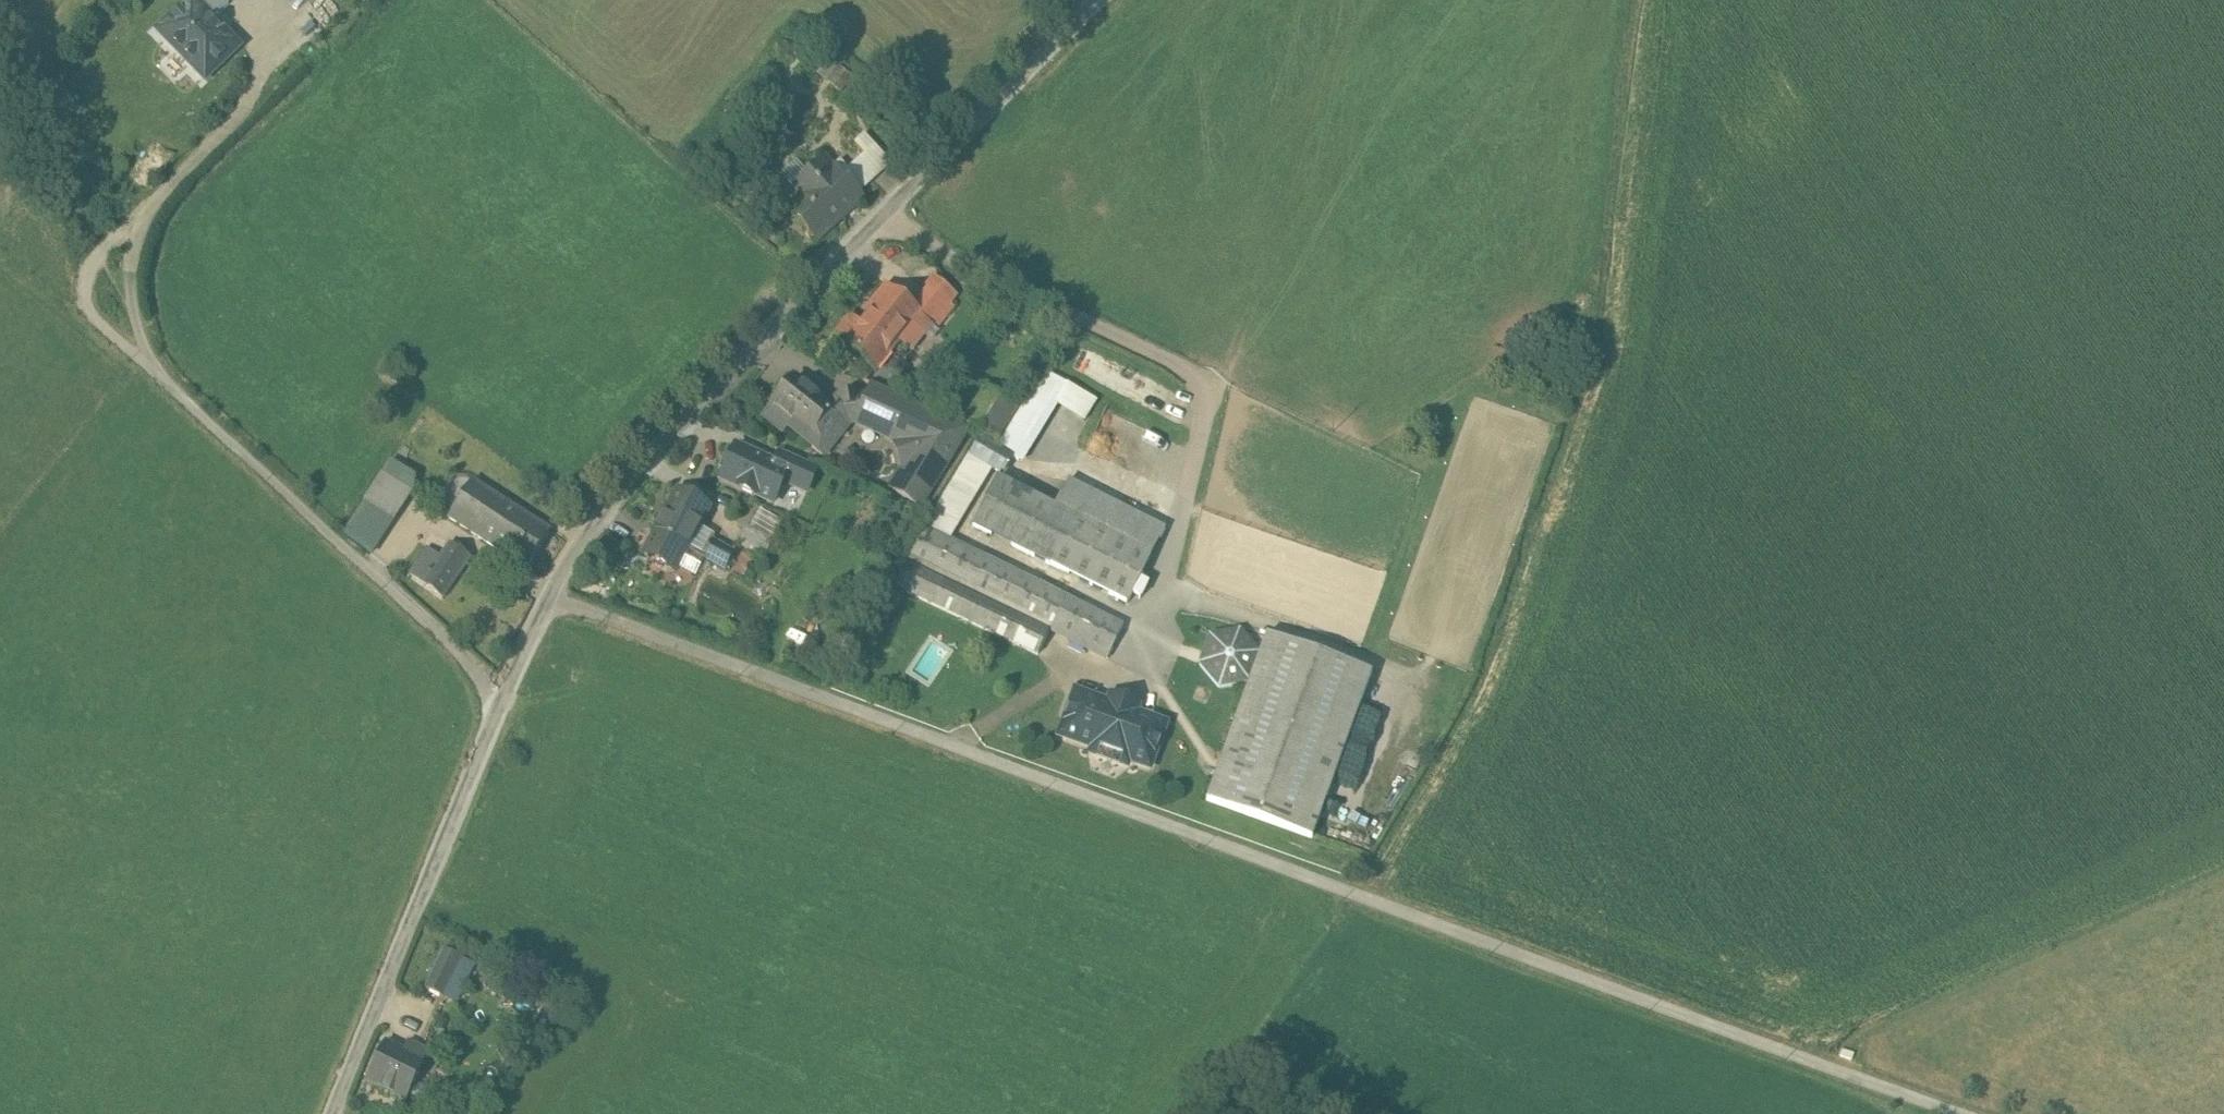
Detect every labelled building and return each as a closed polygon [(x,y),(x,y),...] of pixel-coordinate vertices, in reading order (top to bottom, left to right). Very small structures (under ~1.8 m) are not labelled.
[(157,31),(207,82),(244,46),(199,0),(189,0),(157,31)] [(215,15),(231,0),(201,0),(215,15)] [(832,57),(819,72),(847,94),(859,79),(832,57)] [(868,192),(895,167),(865,136),(857,144),(866,154),(849,171),(868,192)] [(792,214),(818,244),(869,200),(851,180),(830,156),(797,187),(808,199),(792,214)] [(860,326),(859,327),(889,351),(919,314),(885,287),(873,303),(876,305),(860,326)] [(889,351),(859,327),(860,326),(850,318),(835,338),(843,344),(843,345),(874,370),(889,351)] [(802,376),(765,421),(825,465),(852,430),(899,450),(904,473),(892,499),(926,516),(972,436),(882,390),(830,403),(802,376)] [(1020,408),(985,390),(968,424),(1003,442),(1020,408)] [(983,438),(973,457),(1006,475),(1017,456),(983,438)] [(726,440),(711,480),(771,503),(779,483),(807,493),(818,464),(768,445),(764,455),(726,440)] [(413,493),(384,475),(346,534),(376,553),(413,493)] [(996,475),(972,525),(1131,602),(1168,526),(1072,480),(1060,506),(996,475)] [(548,529),(478,483),(453,522),(522,568),(548,529)] [(648,557),(678,573),(714,508),(685,491),(648,557)] [(765,506),(753,528),(773,539),(785,517),(765,506)] [(773,539),(753,528),(743,546),(763,557),(773,539)] [(1051,631),(1107,658),(1124,623),(925,528),(896,588),(1039,657),(1051,631)] [(736,550),(714,539),(705,558),(727,569),(736,550)] [(428,547),(411,576),(447,598),(473,555),(452,542),(443,556),(428,547)] [(1246,629),(1207,636),(1201,669),(1220,693),(1249,685),(1263,650),(1246,629)] [(1316,837),(1379,672),(1270,631),(1263,650),(1249,685),(1207,796),(1316,837)] [(1058,737),(1156,771),(1173,721),(1076,687),(1058,737)] [(473,964),(442,950),(425,988),(456,1002),(473,964)] [(425,1061),(386,1042),(367,1080),(406,1099),(425,1061)]
